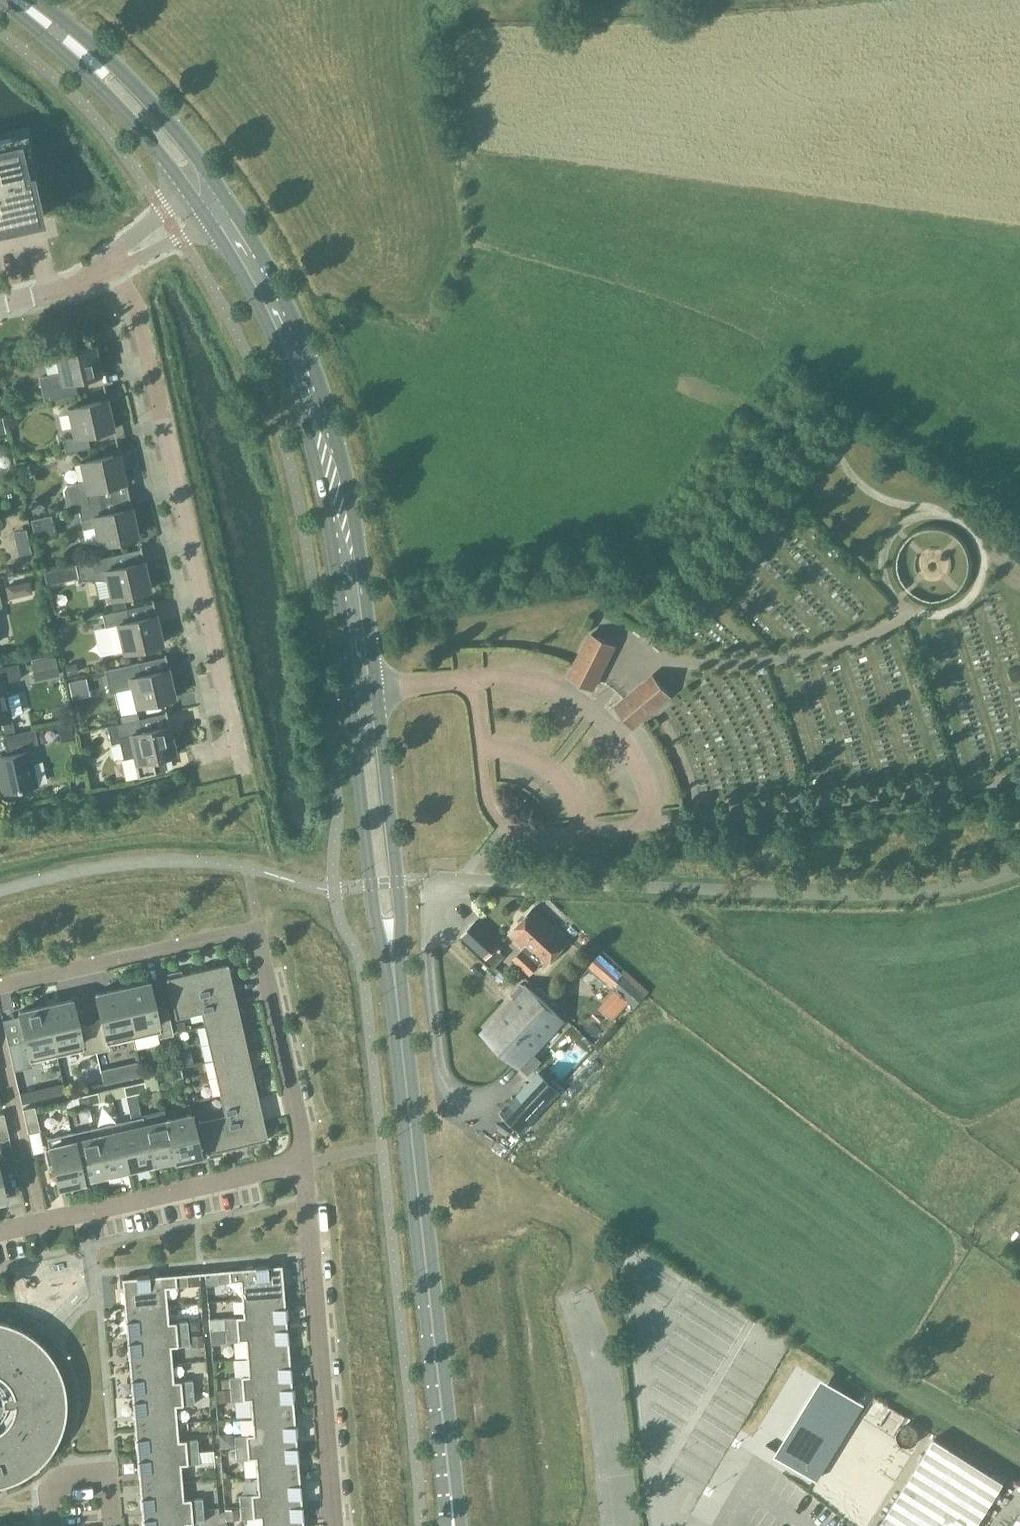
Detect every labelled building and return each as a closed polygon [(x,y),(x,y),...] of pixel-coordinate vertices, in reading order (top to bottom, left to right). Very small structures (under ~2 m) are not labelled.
[(38,220),(29,181),(37,180),(29,147),(22,148),(21,142),(15,143),(13,136),(0,139),(0,229),(38,220)] [(96,347),(56,356),(60,374),(40,378),(45,401),(78,394),(75,381),(102,375),(96,347)] [(68,409),(75,438),(63,440),(66,453),(90,448),(87,435),(114,429),(108,400),(68,409)] [(120,454),(80,463),(84,482),(67,486),(64,490),(68,509),(78,507),(102,502),(99,489),(126,483),(120,454)] [(35,499),(29,507),(39,514),(45,506),(35,499)] [(102,502),(78,507),(83,530),(95,527),(99,546),(139,537),(132,508),(105,514),(102,502)] [(17,546),(19,555),(31,553),(29,543),(17,546)] [(46,585),(78,578),(79,581),(107,581),(111,600),(151,590),(144,562),(117,568),(115,555),(75,564),(75,565),(43,572),(46,585)] [(106,628),(107,627),(113,654),(123,651),(123,653),(163,644),(157,616),(130,622),(127,609),(103,615),(106,628)] [(592,690),(598,678),(614,645),(592,634),(570,679),(592,690)] [(35,678),(54,674),(50,653),(30,658),(35,678)] [(139,663),(115,668),(118,682),(129,679),(136,707),(176,698),(169,670),(142,676),(139,663)] [(78,673),(76,664),(66,667),(68,675),(78,673)] [(4,683),(21,679),(18,665),(0,669),(0,721),(12,718),(4,683)] [(632,728),(670,695),(654,677),(616,709),(632,728)] [(122,723),(139,719),(137,712),(120,716),(122,723)] [(143,732),(140,719),(107,727),(111,745),(120,743),(124,760),(135,757),(139,777),(164,772),(161,758),(176,754),(170,726),(143,732)] [(7,751),(38,744),(35,730),(4,737),(7,751)] [(38,786),(30,752),(0,758),(0,792),(1,794),(38,786)] [(538,962),(545,968),(570,942),(535,910),(511,936),(525,950),(523,953),(522,952),(515,960),(531,974),(538,967),(536,965),(538,962)] [(486,960),(500,945),(477,923),(463,938),(486,960)] [(600,955),(589,967),(618,992),(630,1003),(635,1007),(645,995),(600,955)] [(169,978),(167,979),(176,1019),(177,1019),(177,1017),(203,1011),(204,1011),(202,1002),(234,995),(231,983),(232,982),(228,965),(182,976),(181,972),(169,974),(169,978)] [(149,983),(123,989),(134,1039),(159,1033),(160,1038),(174,1035),(168,1008),(156,1011),(149,983)] [(516,998),(484,1032),(520,1066),(561,1022),(521,984),(511,994),(516,998)] [(123,989),(96,995),(102,1023),(90,1026),(97,1053),(110,1050),(109,1045),(134,1039),(123,989)] [(618,992),(602,1011),(614,1021),(630,1003),(618,992)] [(237,1007),(234,995),(202,1002),(204,1011),(203,1011),(214,1060),(248,1053),(241,1023),(245,1022),(243,1010),(239,1010),(238,1007),(237,1007)] [(72,1000),(71,1000),(46,1006),(57,1056),(82,1051),(83,1056),(97,1053),(90,1026),(79,1028),(72,1000)] [(26,1041),(10,1044),(8,1045),(14,1071),(33,1067),(32,1062),(57,1056),(46,1006),(19,1012),(26,1041)] [(177,1023),(179,1032),(186,1030),(184,1021),(177,1023)] [(192,1063),(189,1052),(180,1054),(183,1065),(192,1063)] [(255,1083),(248,1053),(214,1060),(227,1117),(228,1117),(228,1118),(260,1111),(257,1099),(259,1098),(258,1095),(262,1094),(259,1082),(255,1083)] [(137,1061),(101,1071),(104,1084),(140,1077),(137,1061)] [(183,1078),(181,1068),(170,1070),(172,1080),(183,1078)] [(507,1112),(504,1110),(501,1113),(522,1132),(560,1091),(540,1072),(513,1100),(516,1102),(507,1112)] [(145,1082),(134,1085),(137,1094),(147,1092),(145,1082)] [(36,1101),(66,1094),(63,1083),(34,1090),(36,1101)] [(137,1094),(134,1085),(124,1087),(127,1097),(137,1094)] [(98,1093),(87,1095),(90,1105),(100,1103),(98,1093)] [(90,1105),(87,1095),(78,1097),(80,1107),(90,1105)] [(23,1110),(29,1134),(40,1131),(35,1107),(23,1110)] [(200,1121),(199,1122),(207,1154),(210,1154),(210,1158),(223,1155),(222,1151),(268,1140),(264,1123),(263,1123),(260,1111),(228,1118),(228,1117),(227,1117),(201,1123),(200,1121)] [(4,1114),(0,1115),(0,1141),(10,1138),(4,1114)] [(191,1115),(167,1120),(176,1159),(175,1159),(176,1161),(201,1156),(199,1149),(191,1115)] [(144,1125),(145,1125),(143,1118),(119,1123),(129,1170),(153,1164),(144,1125)] [(167,1120),(145,1125),(144,1125),(153,1164),(175,1159),(176,1159),(167,1120)] [(119,1123),(95,1128),(106,1175),(129,1170),(119,1123)] [(106,1175),(95,1128),(72,1134),(83,1180),(106,1175)] [(83,1180),(72,1134),(48,1139),(50,1150),(46,1151),(49,1165),(53,1164),(57,1181),(59,1188),(84,1182),(83,1180)] [(249,1299),(285,1296),(282,1266),(217,1272),(218,1284),(248,1282),(249,1299)] [(189,1287),(187,1274),(123,1280),(125,1309),(160,1307),(159,1289),(189,1287)] [(249,1299),(251,1317),(209,1320),(210,1332),(287,1326),(285,1296),(249,1299)] [(162,1324),(160,1307),(125,1309),(128,1339),(189,1334),(188,1322),(162,1324)] [(189,1320),(190,1331),(200,1330),(199,1320),(189,1320)] [(4,1480),(5,1484),(11,1482),(16,1480),(22,1478),(27,1474),(23,1468),(34,1460),(39,1465),(43,1461),(48,1456),(52,1451),(55,1445),(58,1439),(52,1436),(56,1423),(63,1425),(65,1418),(66,1411),(66,1404),(66,1397),(65,1389),(63,1382),(61,1376),(58,1369),(52,1372),(45,1360),(51,1356),(47,1351),(43,1346),(38,1341),(33,1337),(28,1333),(24,1339),(12,1333),(15,1326),(8,1324),(2,1322),(0,1322),(0,1398),(2,1398),(3,1406),(0,1406),(0,1480),(4,1480)] [(287,1326),(210,1332),(211,1344),(253,1341),(254,1358),(289,1355),(287,1326)] [(190,1346),(189,1334),(128,1339),(130,1368),(165,1366),(164,1348),(171,1348),(190,1346)] [(190,1336),(191,1347),(203,1346),(202,1335),(190,1336)] [(289,1355),(254,1358),(256,1376),(249,1376),(230,1378),(231,1390),(292,1385),(289,1355)] [(166,1383),(165,1366),(130,1368),(132,1398),(194,1393),(193,1381),(166,1383)] [(294,1414),(292,1385),(231,1390),(232,1402),(258,1400),(259,1417),(294,1414)] [(230,1390),(217,1391),(218,1402),(230,1402),(230,1390)] [(195,1405),(194,1393),(132,1398),(135,1428),(170,1425),(169,1407),(176,1406),(195,1405)] [(807,1470),(815,1475),(817,1476),(851,1420),(850,1419),(815,1397),(780,1453),(780,1455),(807,1471),(807,1470)] [(294,1414),(259,1417),(261,1435),(253,1435),(235,1437),(236,1449),(297,1444),(294,1414)] [(171,1442),(170,1425),(135,1428),(137,1457),(199,1452),(198,1440),(171,1442)] [(227,1434),(219,1434),(220,1448),(233,1447),(232,1439),(227,1434)] [(728,1439),(697,1495),(688,1490),(679,1507),(711,1525),(751,1452),(728,1439)] [(1004,1483),(935,1440),(880,1525),(977,1525),(1004,1483)] [(297,1444),(236,1449),(237,1461),(263,1459),(264,1476),(299,1473),(297,1444)] [(200,1464),(199,1452),(137,1457),(140,1487),(175,1484),(173,1466),(181,1465),(200,1464)] [(299,1473),(264,1476),(266,1494),(258,1494),(239,1496),(240,1508),(302,1503),(299,1473)] [(175,1484),(140,1487),(142,1516),(204,1511),(203,1499),(176,1501),(175,1484)] [(302,1503),(240,1508),(241,1520),(247,1519),(248,1525),(304,1525),(302,1503)] [(238,1509),(225,1509),(226,1520),(239,1519),(238,1509)] [(204,1511),(142,1516),(143,1525),(178,1525),(186,1524),(205,1523),(204,1511)]
